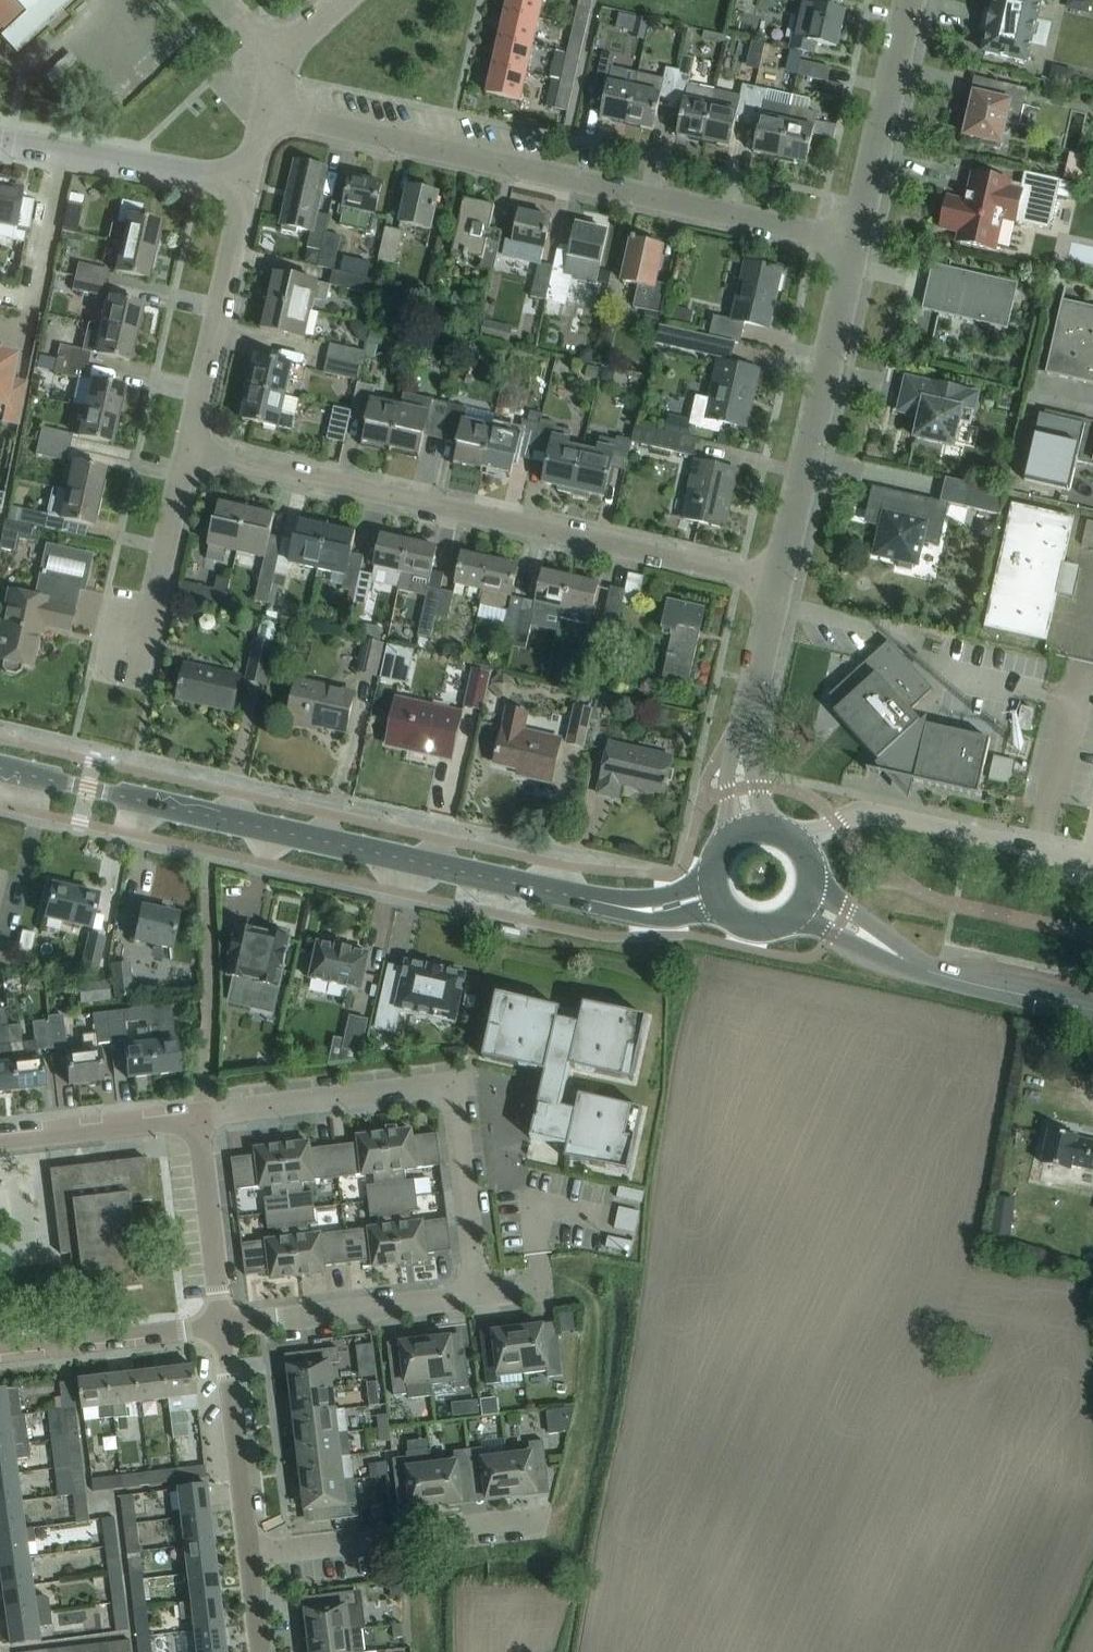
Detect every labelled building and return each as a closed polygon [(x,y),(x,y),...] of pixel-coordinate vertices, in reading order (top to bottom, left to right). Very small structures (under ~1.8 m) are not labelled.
[(1,29),(5,33),(2,36),(16,51),(71,0),(0,0),(0,29),(1,29)] [(543,0),(508,0),(505,11),(539,19),(543,0)] [(592,2),(583,0),(579,0),(573,26),(586,29),(592,2)] [(983,52),(1026,62),(1040,0),(995,0),(992,13),(990,12),(986,27),(989,27),(983,52)] [(1065,9),(1087,14),(1091,0),(1067,0),(1065,9)] [(801,2),(791,48),(813,53),(815,42),(836,47),(844,11),(823,7),(801,2)] [(533,46),(539,19),(505,11),(499,38),(533,46)] [(633,34),(632,38),(645,41),(649,20),(637,17),(633,34)] [(580,56),(586,29),(573,26),(567,53),(580,56)] [(527,73),(533,46),(499,38),(493,65),(527,73)] [(573,83),(580,56),(567,53),(561,81),(573,83)] [(626,124),(634,87),(620,84),(624,70),(612,67),(615,56),(602,53),(594,90),(595,91),(596,85),(607,88),(601,119),(626,124)] [(801,61),(789,58),(787,65),(800,68),(801,61)] [(801,61),(800,68),(799,75),(828,82),(831,68),(801,61)] [(520,101),(527,73),(493,65),(487,93),(520,101)] [(1071,85),(1075,70),(1052,65),(1049,80),(1071,85)] [(671,102),(678,70),(666,67),(664,79),(638,73),(635,88),(634,87),(626,124),(653,130),(660,99),(671,102)] [(702,141),(714,90),(689,84),(691,73),(678,70),(671,102),(683,105),(676,136),(702,141)] [(1026,90),(996,83),(975,78),(971,94),(974,95),(964,135),(982,139),(981,144),(999,149),(1005,122),(1013,123),(1017,104),(1022,106),(1026,90)] [(567,111),(573,83),(561,81),(555,108),(567,111)] [(1044,84),(1042,94),(1055,97),(1057,87),(1044,84)] [(748,119),(755,87),(743,85),(740,96),(714,90),(702,141),(729,147),(736,116),(748,119)] [(780,158),(791,107),(765,101),(768,90),(755,87),(748,119),(760,122),(753,153),(780,158)] [(791,107),(780,158),(806,164),(817,113),(791,107)] [(1078,169),(1092,173),(1092,144),(1084,142),(1078,169)] [(318,267),(326,233),(329,216),(316,213),(326,168),(296,162),(282,225),(311,232),(308,248),(321,251),(318,267)] [(1060,180),(1031,174),(1024,172),(1020,190),(1013,222),(1049,230),(1060,180)] [(1009,188),(1010,182),(972,173),(966,201),(947,197),(940,228),(959,232),(957,241),(995,250),(1002,219),(1013,222),(1020,190),(1009,188)] [(341,203),(339,214),(343,215),(341,226),(357,229),(370,232),(374,215),(375,215),(377,205),(382,184),(351,177),(346,198),(345,204),(341,203)] [(12,240),(13,235),(23,237),(25,237),(30,206),(29,205),(18,204),(20,189),(0,186),(0,238),(12,240)] [(408,187),(403,208),(400,223),(430,230),(439,194),(408,187)] [(1068,212),(1079,214),(1083,189),(1072,187),(1068,212)] [(464,199),(459,221),(452,252),(482,258),(480,268),(493,271),(497,253),(502,232),(501,231),(500,239),(488,236),(495,206),(464,199)] [(113,222),(108,241),(121,244),(153,252),(159,222),(140,218),(142,205),(121,201),(116,222),(113,222)] [(67,202),(61,230),(76,233),(82,205),(67,202)] [(541,266),(552,219),(521,212),(514,242),(506,240),(502,257),(538,266),(541,266)] [(559,244),(553,267),(546,302),(565,306),(571,280),(595,285),(607,232),(576,225),(571,247),(559,244)] [(395,262),(402,230),(385,226),(378,259),(395,262)] [(326,233),(318,267),(334,270),(342,236),(326,233)] [(632,237),(628,259),(623,282),(638,285),(633,308),(661,314),(667,286),(655,283),(662,247),(645,243),(646,240),(632,237)] [(147,279),(153,252),(121,244),(114,272),(147,279)] [(74,276),(105,283),(108,270),(77,263),(74,276)] [(714,316),(709,337),(740,344),(745,323),(766,328),(770,313),(772,313),(773,309),(768,308),(771,295),(776,296),(781,271),(745,263),(732,320),(714,316)] [(356,264),(354,274),(364,277),(366,266),(356,264)] [(546,302),(553,267),(541,265),(541,266),(538,266),(531,298),(546,302)] [(939,306),(937,313),(1007,329),(1018,284),(955,269),(952,283),(929,278),(923,302),(939,306)] [(338,271),(335,286),(374,295),(377,280),(338,271)] [(267,299),(311,309),(314,297),(327,300),(330,285),(317,282),(273,272),(267,299)] [(102,297),(105,283),(74,276),(71,290),(102,297)] [(1045,373),(1092,384),(1092,313),(1062,306),(1066,288),(1065,287),(1045,373)] [(89,323),(135,333),(141,304),(109,297),(102,326),(89,323)] [(304,339),(311,309),(267,299),(261,329),(304,339)] [(645,311),(642,324),(656,327),(659,315),(645,311)] [(128,361),(135,333),(89,323),(86,336),(88,340),(86,352),(59,346),(56,359),(87,366),(90,353),(128,361)] [(702,338),(658,328),(653,348),(698,358),(702,338)] [(327,358),(362,366),(365,352),(330,344),(327,358)] [(580,355),(579,360),(590,363),(592,352),(587,351),(580,355)] [(1,421),(17,424),(25,384),(11,381),(16,355),(0,352),(0,406),(4,407),(1,421)] [(38,355),(35,367),(51,371),(54,359),(38,355)] [(249,388),(285,396),(289,379),(303,383),(306,368),(278,362),(257,357),(249,388)] [(359,379),(362,366),(327,358),(324,371),(359,379)] [(84,379),(87,366),(56,359),(53,372),(84,379)] [(759,370),(738,365),(718,361),(710,400),(695,396),(689,425),(718,432),(720,424),(722,425),(722,423),(746,428),(750,408),(748,408),(749,400),(752,400),(759,370)] [(589,365),(586,376),(597,378),(599,367),(589,365)] [(603,368),(600,379),(611,381),(613,371),(603,368)] [(90,380),(90,381),(79,378),(72,406),(84,409),(116,416),(123,387),(90,380)] [(970,425),(973,415),(977,394),(906,378),(902,396),(911,398),(908,411),(920,413),(915,438),(953,446),(958,422),(970,425)] [(391,448),(400,406),(373,400),(376,386),(358,382),(351,411),(351,412),(352,412),(369,415),(362,444),(363,444),(364,442),(391,448)] [(249,388),(242,419),(291,431),(294,417),(298,399),(285,396),(249,388)] [(442,432),(449,402),(432,398),(429,412),(400,406),(391,448),(418,454),(418,457),(419,457),(426,428),(442,432)] [(481,469),(492,426),(464,420),(467,406),(449,402),(442,432),(460,436),(453,465),(455,465),(455,463),(481,469)] [(351,412),(351,411),(334,407),(332,418),(327,439),(344,443),(352,412),(351,412)] [(110,444),(116,416),(84,409),(77,436),(110,444)] [(1035,435),(1024,480),(1069,491),(1076,462),(1092,466),(1092,430),(1084,428),(1085,424),(1040,414),(1035,435)] [(573,490),(582,447),(569,444),(571,431),(555,428),(556,423),(541,420),(540,425),(534,451),(549,454),(543,483),(573,490)] [(534,453),(534,451),(540,425),(523,421),(520,432),(492,426),(481,469),(510,475),(509,478),(511,478),(517,449),(534,453)] [(635,426),(632,440),(631,443),(694,456),(697,439),(635,426)] [(38,441),(68,448),(71,435),(41,427),(38,441)] [(631,443),(632,440),(617,437),(616,441),(600,437),(597,450),(582,447),(573,490),(604,497),(611,465),(626,468),(631,443)] [(66,461),(68,448),(38,441),(35,454),(66,461)] [(737,470),(715,466),(696,461),(683,518),(724,528),(728,510),(725,510),(727,502),(729,503),(737,470)] [(66,491),(98,498),(105,469),(72,462),(66,491)] [(971,484),(965,508),(1001,516),(1006,492),(971,484)] [(949,504),(894,491),(872,486),(867,510),(881,513),(878,526),(881,526),(874,555),(899,561),(898,567),(911,571),(913,564),(917,565),(922,543),(939,546),(949,504)] [(18,522),(36,526),(50,529),(58,531),(61,519),(71,521),(92,526),(98,498),(66,491),(53,488),(47,515),(20,509),(18,522)] [(237,551),(246,510),(220,504),(221,502),(220,502),(207,559),(222,562),(225,549),(237,551)] [(1080,564),(1065,561),(1075,518),(1012,504),(984,628),(1047,642),(1058,593),(1073,596),(1080,564)] [(275,574),(281,545),(268,543),(275,514),(274,514),(273,516),(246,510),(237,551),(264,558),(255,601),(268,604),(273,583),(275,574)] [(318,569),(327,528),(301,522),(301,520),(300,519),(294,548),(281,545),(275,574),(286,576),(288,577),(291,563),(318,569)] [(1092,548),(1092,522),(1087,521),(1082,545),(1092,548)] [(18,522),(17,524),(4,522),(0,539),(0,549),(15,552),(18,539),(33,542),(36,526),(18,522)] [(356,592),(360,572),(362,563),(349,560),(356,532),(355,531),(354,534),(327,528),(318,569),(345,575),(342,589),(356,592)] [(398,590),(409,542),(382,535),(375,566),(402,572),(398,590)] [(409,542),(398,590),(426,596),(428,587),(432,569),(437,548),(409,542)] [(89,555),(46,544),(33,597),(24,594),(8,591),(0,630),(0,660),(30,667),(39,624),(68,630),(77,588),(81,589),(89,555)] [(483,591),(490,560),(463,554),(456,585),(483,591)] [(521,608),(522,601),(523,599),(511,596),(517,566),(490,560),(483,591),(480,605),(507,610),(502,631),(515,633),(521,608)] [(360,572),(356,592),(352,611),(364,614),(373,575),(360,572)] [(561,618),(571,578),(543,572),(536,604),(522,601),(521,608),(515,633),(513,646),(525,649),(529,632),(533,612),(561,618)] [(275,574),(273,583),(284,585),(286,576),(275,574)] [(225,607),(231,580),(217,577),(215,589),(200,586),(197,601),(225,607)] [(571,578),(561,618),(589,624),(598,584),(571,578)] [(610,586),(605,607),(601,623),(616,627),(625,590),(610,586)] [(430,638),(440,590),(428,587),(418,635),(430,638)] [(440,590),(430,638),(431,638),(435,615),(447,617),(452,592),(440,590)] [(668,600),(663,621),(661,629),(672,632),(662,677),(688,683),(705,608),(668,600)] [(255,639),(246,679),(265,684),(274,643),(273,643),(275,631),(275,627),(273,623),(269,621),(265,622),(261,624),(259,628),(257,639),(255,639)] [(602,626),(589,623),(583,649),(596,652),(602,626)] [(426,653),(429,640),(419,638),(416,650),(426,653)] [(381,643),(365,639),(358,672),(374,675),(381,643)] [(933,689),(889,641),(829,696),(840,707),(834,712),(878,761),(880,759),(895,776),(894,777),(901,785),(903,784),(910,792),(913,780),(914,780),(914,782),(982,797),(982,795),(978,794),(990,740),(927,725),(926,727),(918,724),(921,722),(910,710),(933,689)] [(387,645),(380,678),(406,684),(413,651),(387,645)] [(240,676),(206,669),(185,664),(177,699),(196,703),(197,699),(210,702),(209,706),(233,711),(237,690),(240,676)] [(481,707),(487,675),(472,671),(465,704),(481,707)] [(297,680),(292,702),(287,723),(306,728),(307,724),(345,732),(354,693),(297,680)] [(398,699),(393,720),(388,741),(412,747),(413,742),(430,746),(428,755),(450,759),(461,713),(398,699)] [(591,708),(577,705),(569,743),(583,746),(591,708)] [(500,741),(495,762),(534,771),(532,778),(551,782),(555,761),(560,740),(522,731),(524,721),(526,711),(507,707),(505,717),(500,741)] [(1034,709),(1021,707),(1017,728),(1029,731),(1034,709)] [(672,757),(651,752),(609,743),(598,793),(617,797),(620,784),(664,793),(666,784),(668,785),(669,781),(667,781),(672,757)] [(1009,746),(1004,770),(1026,774),(1031,751),(1009,746)] [(51,885),(46,906),(44,915),(90,926),(97,895),(51,885)] [(141,907),(134,940),(170,948),(177,914),(141,907)] [(235,978),(230,1001),(251,1006),(256,983),(277,987),(282,966),(283,966),(287,951),(286,951),(289,936),(285,935),(282,931),(273,929),(269,932),(269,934),(268,934),(268,935),(267,935),(259,933),(259,932),(258,931),(258,930),(239,925),(235,939),(234,939),(231,954),(237,956),(232,977),(235,978)] [(20,931),(16,952),(28,955),(32,933),(20,931)] [(94,974),(102,936),(88,933),(80,970),(94,974)] [(10,968),(15,944),(0,941),(0,966),(10,968)] [(309,954),(305,975),(311,977),(311,978),(361,989),(369,954),(350,950),(350,949),(337,946),(337,947),(318,943),(316,956),(309,954)] [(386,984),(377,1027),(394,1031),(399,1007),(425,1013),(427,1006),(455,1013),(464,975),(459,974),(458,971),(450,969),(448,972),(442,970),(442,969),(429,966),(429,967),(407,962),(402,988),(386,984)] [(112,964),(115,997),(131,995),(128,963),(112,964)] [(107,982),(78,985),(80,1002),(109,999),(107,982)] [(530,1139),(531,1139),(568,1147),(565,1159),(629,1173),(644,1111),(581,1096),(577,1112),(562,1108),(572,1068),(633,1082),(648,1018),(584,1004),(579,1025),(558,1020),(561,1009),(497,995),(483,1059),(545,1073),(530,1139)] [(146,1008),(147,1018),(148,1028),(154,1074),(179,1071),(171,1005),(146,1008)] [(124,1021),(147,1018),(146,1008),(107,1012),(110,1042),(126,1040),(124,1021)] [(96,1043),(110,1042),(107,1012),(92,1014),(94,1033),(81,1035),(83,1052),(65,1054),(66,1063),(69,1084),(101,1080),(97,1050),(96,1043)] [(62,1015),(47,1017),(47,1020),(51,1049),(66,1047),(62,1015)] [(351,1017),(343,1049),(360,1052),(367,1020),(351,1017)] [(47,1020),(31,1023),(35,1051),(51,1049),(47,1020)] [(7,1026),(15,1090),(43,1087),(39,1057),(24,1059),(22,1043),(20,1043),(18,1024),(7,1026)] [(15,1090),(7,1026),(0,1026),(0,1092),(15,1090)] [(127,1078),(154,1074),(148,1028),(137,1029),(138,1043),(123,1045),(127,1078)] [(393,1198),(416,1196),(414,1180),(406,1181),(405,1170),(441,1166),(437,1134),(412,1136),(411,1129),(385,1133),(393,1198)] [(1044,1152),(1042,1163),(1070,1170),(1071,1166),(1092,1171),(1092,1142),(1077,1138),(1077,1137),(1049,1131),(1044,1152)] [(369,1201),(393,1198),(385,1133),(358,1136),(359,1143),(334,1146),(338,1176),(361,1174),(362,1177),(375,1175),(376,1184),(367,1185),(369,1201)] [(338,1176),(334,1146),(310,1148),(309,1142),(282,1145),(290,1211),(315,1208),(313,1192),(304,1193),(303,1183),(316,1181),(316,1179),(338,1176)] [(266,1213),(290,1211),(282,1145),(255,1148),(256,1155),(231,1158),(235,1190),(272,1186),(273,1197),(265,1198),(266,1213)] [(147,1158),(146,1158),(107,1163),(108,1168),(74,1172),(74,1167),(51,1170),(62,1254),(72,1253),(76,1295),(143,1288),(133,1203),(152,1200),(147,1158)] [(457,1202),(456,1184),(448,1185),(447,1169),(425,1170),(426,1188),(435,1188),(436,1203),(457,1202)] [(643,1203),(646,1192),(620,1186),(618,1197),(643,1203)] [(393,1198),(400,1264),(427,1260),(426,1254),(452,1251),(448,1219),(412,1223),(410,1212),(418,1211),(416,1196),(393,1198)] [(374,1267),(400,1264),(393,1198),(369,1201),(371,1216),(379,1215),(380,1225),(367,1227),(367,1229),(345,1231),(348,1263),(373,1260),(374,1267)] [(641,1212),(620,1207),(615,1228),(636,1233),(641,1212)] [(348,1263),(345,1231),(322,1234),(322,1232),(309,1234),(308,1224),(317,1223),(315,1208),(290,1211),(298,1276),(325,1273),(324,1266),(348,1263)] [(994,1210),(991,1237),(1009,1239),(1012,1212),(994,1210)] [(271,1279),(298,1276),(290,1211),(266,1213),(268,1229),(276,1228),(278,1239),(242,1243),(245,1275),(270,1272),(271,1279)] [(609,1237),(606,1247),(632,1253),(634,1242),(609,1237)] [(518,1329),(524,1374),(547,1371),(548,1377),(562,1375),(559,1348),(545,1350),(543,1328),(544,1328),(544,1326),(518,1329)] [(500,1376),(524,1374),(518,1329),(493,1332),(493,1334),(494,1334),(497,1355),(483,1357),(487,1384),(501,1383),(500,1376)] [(369,1334),(356,1336),(357,1344),(370,1343),(369,1334)] [(426,1340),(431,1385),(454,1382),(455,1388),(469,1386),(466,1359),(453,1361),(450,1339),(451,1339),(451,1337),(426,1340)] [(408,1387),(431,1385),(426,1340),(400,1343),(401,1345),(402,1345),(404,1367),(391,1368),(394,1395),(408,1394),(408,1387)] [(292,1391),(332,1387),(329,1364),(340,1362),(338,1348),(311,1351),(313,1364),(291,1367),(291,1366),(289,1366),(292,1391)] [(165,1370),(169,1399),(170,1413),(199,1409),(197,1395),(198,1395),(194,1366),(165,1370)] [(141,1402),(169,1399),(165,1370),(137,1373),(141,1402)] [(113,1405),(141,1402),(137,1373),(109,1376),(113,1405)] [(114,1417),(113,1405),(109,1376),(80,1380),(84,1409),(99,1407),(101,1418),(114,1417)] [(48,1411),(76,1407),(72,1381),(60,1382),(63,1409),(48,1410),(48,1411)] [(377,1381),(367,1383),(368,1396),(378,1394),(377,1381)] [(22,1415),(19,1387),(0,1389),(0,1418),(22,1415)] [(295,1415),(334,1410),(332,1387),(292,1391),(295,1415)] [(482,1416),(499,1414),(497,1398),(480,1400),(482,1416)] [(52,1440),(79,1437),(76,1407),(48,1411),(52,1440)] [(298,1438),(337,1434),(348,1432),(346,1409),(334,1410),(295,1415),(298,1438)] [(394,1430),(409,1430),(410,1412),(395,1412),(394,1430)] [(379,1428),(389,1427),(388,1414),(378,1415),(379,1428)] [(29,1443),(25,1415),(22,1415),(0,1418),(0,1447),(29,1443)] [(389,1427),(379,1428),(381,1442),(391,1440),(389,1427)] [(301,1462),(340,1457),(337,1434),(298,1438),(301,1462)] [(55,1469),(83,1465),(79,1437),(52,1440),(55,1469)] [(506,1451),(511,1496),(537,1493),(537,1491),(536,1491),(533,1469),(547,1468),(543,1440),(529,1442),(530,1448),(506,1451)] [(19,1473),(17,1459),(30,1458),(29,1443),(0,1447),(0,1475),(19,1473)] [(511,1496),(506,1451),(483,1454),(482,1448),(468,1449),(471,1477),(485,1475),(487,1497),(486,1497),(487,1499),(511,1496)] [(458,1478),(471,1477),(468,1449),(454,1451),(455,1457),(432,1460),(437,1504),(462,1502),(462,1500),(461,1500),(458,1478)] [(207,1477),(206,1465),(205,1455),(190,1457),(191,1467),(177,1469),(179,1481),(207,1477)] [(303,1485),(343,1480),(340,1457),(301,1462),(303,1485)] [(437,1504),(432,1460),(408,1463),(407,1457),(393,1458),(396,1486),(410,1484),(412,1506),(411,1506),(411,1507),(437,1504)] [(386,1462),(376,1463),(378,1476),(388,1475),(386,1462)] [(58,1495),(86,1490),(83,1465),(55,1469),(58,1495)] [(151,1484),(179,1481),(177,1469),(149,1472),(151,1484)] [(22,1501),(35,1499),(31,1471),(19,1473),(0,1475),(0,1504),(22,1501)] [(122,1488),(151,1484),(149,1472),(121,1475),(122,1488)] [(94,1491),(122,1488),(121,1475),(92,1479),(94,1491)] [(343,1480),(303,1485),(306,1510),(330,1506),(331,1520),(359,1517),(357,1502),(346,1504),(343,1480)] [(183,1518),(212,1514),(208,1485),(180,1488),(183,1518)] [(86,1490),(58,1495),(58,1496),(73,1494),(77,1522),(90,1521),(86,1490)] [(135,1497),(134,1497),(134,1494),(121,1496),(124,1524),(137,1523),(135,1497)] [(26,1529),(22,1501),(0,1504),(0,1532),(26,1529)] [(186,1546),(215,1542),(212,1514),(183,1518),(186,1546)] [(106,1548),(118,1546),(114,1516),(102,1518),(106,1548)] [(127,1552),(141,1551),(137,1523),(124,1524),(127,1552)] [(31,1557),(29,1542),(37,1541),(35,1528),(26,1529),(0,1532),(0,1555),(1,1561),(31,1557)] [(190,1574),(218,1570),(215,1542),(186,1546),(190,1574)] [(109,1576),(122,1574),(118,1546),(106,1548),(109,1576)] [(131,1581),(144,1579),(141,1551),(127,1552),(131,1581)] [(5,1589),(34,1585),(31,1557),(1,1561),(5,1589)] [(193,1602),(222,1598),(218,1570),(190,1574),(193,1602)] [(113,1604),(126,1602),(122,1574),(109,1576),(113,1604)] [(134,1609),(147,1607),(144,1579),(131,1581),(134,1609)] [(9,1617),(52,1611),(50,1600),(46,1596),(35,1597),(34,1585),(5,1589),(9,1617)] [(356,1591),(328,1595),(330,1608),(306,1610),(309,1636),(369,1629),(365,1605),(357,1606),(356,1591)] [(196,1630),(225,1626),(222,1598),(193,1602),(180,1603),(182,1620),(195,1618),(196,1630)] [(126,1602),(113,1604),(117,1632),(129,1630),(126,1602)] [(137,1637),(150,1635),(147,1607),(134,1609),(137,1637)] [(52,1611),(9,1617),(13,1646),(34,1643),(42,1642),(40,1627),(54,1625),(52,1611)] [(394,1638),(404,1637),(402,1624),(393,1625),(394,1638)] [(225,1626),(196,1630),(199,1651),(228,1651),(225,1626)] [(311,1651),(364,1651),(372,1651),(369,1629),(309,1636),(311,1651)] [(150,1635),(137,1637),(139,1651),(152,1651),(150,1635)] [(102,1651),(131,1651),(129,1640),(101,1643),(102,1651)] [(101,1643),(73,1647),(74,1651),(102,1651),(101,1643)]
